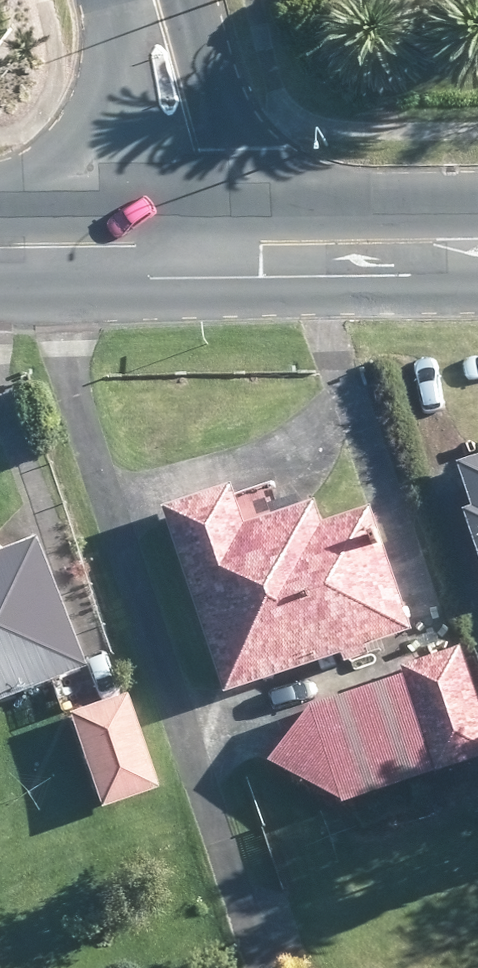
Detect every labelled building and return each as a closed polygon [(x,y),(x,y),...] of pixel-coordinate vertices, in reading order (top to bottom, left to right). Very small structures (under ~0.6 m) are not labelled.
[(455,465),(469,510),(461,513),(477,563),(477,457),(455,465)] [(312,502),(302,507),(244,526),(229,485),(163,509),(166,518),(222,681),(227,695),(341,655),(344,664),(370,654),(366,647),(411,632),(370,509),(366,509),(320,526),(312,502)] [(89,670),(36,536),(0,550),(0,705),(57,683),(89,670)] [(477,762),(477,675),(468,644),(455,649),(307,698),(272,755),(268,759),(270,767),(347,805),(477,762)] [(69,714),(103,811),(162,790),(129,693),(118,697),(69,714)]
